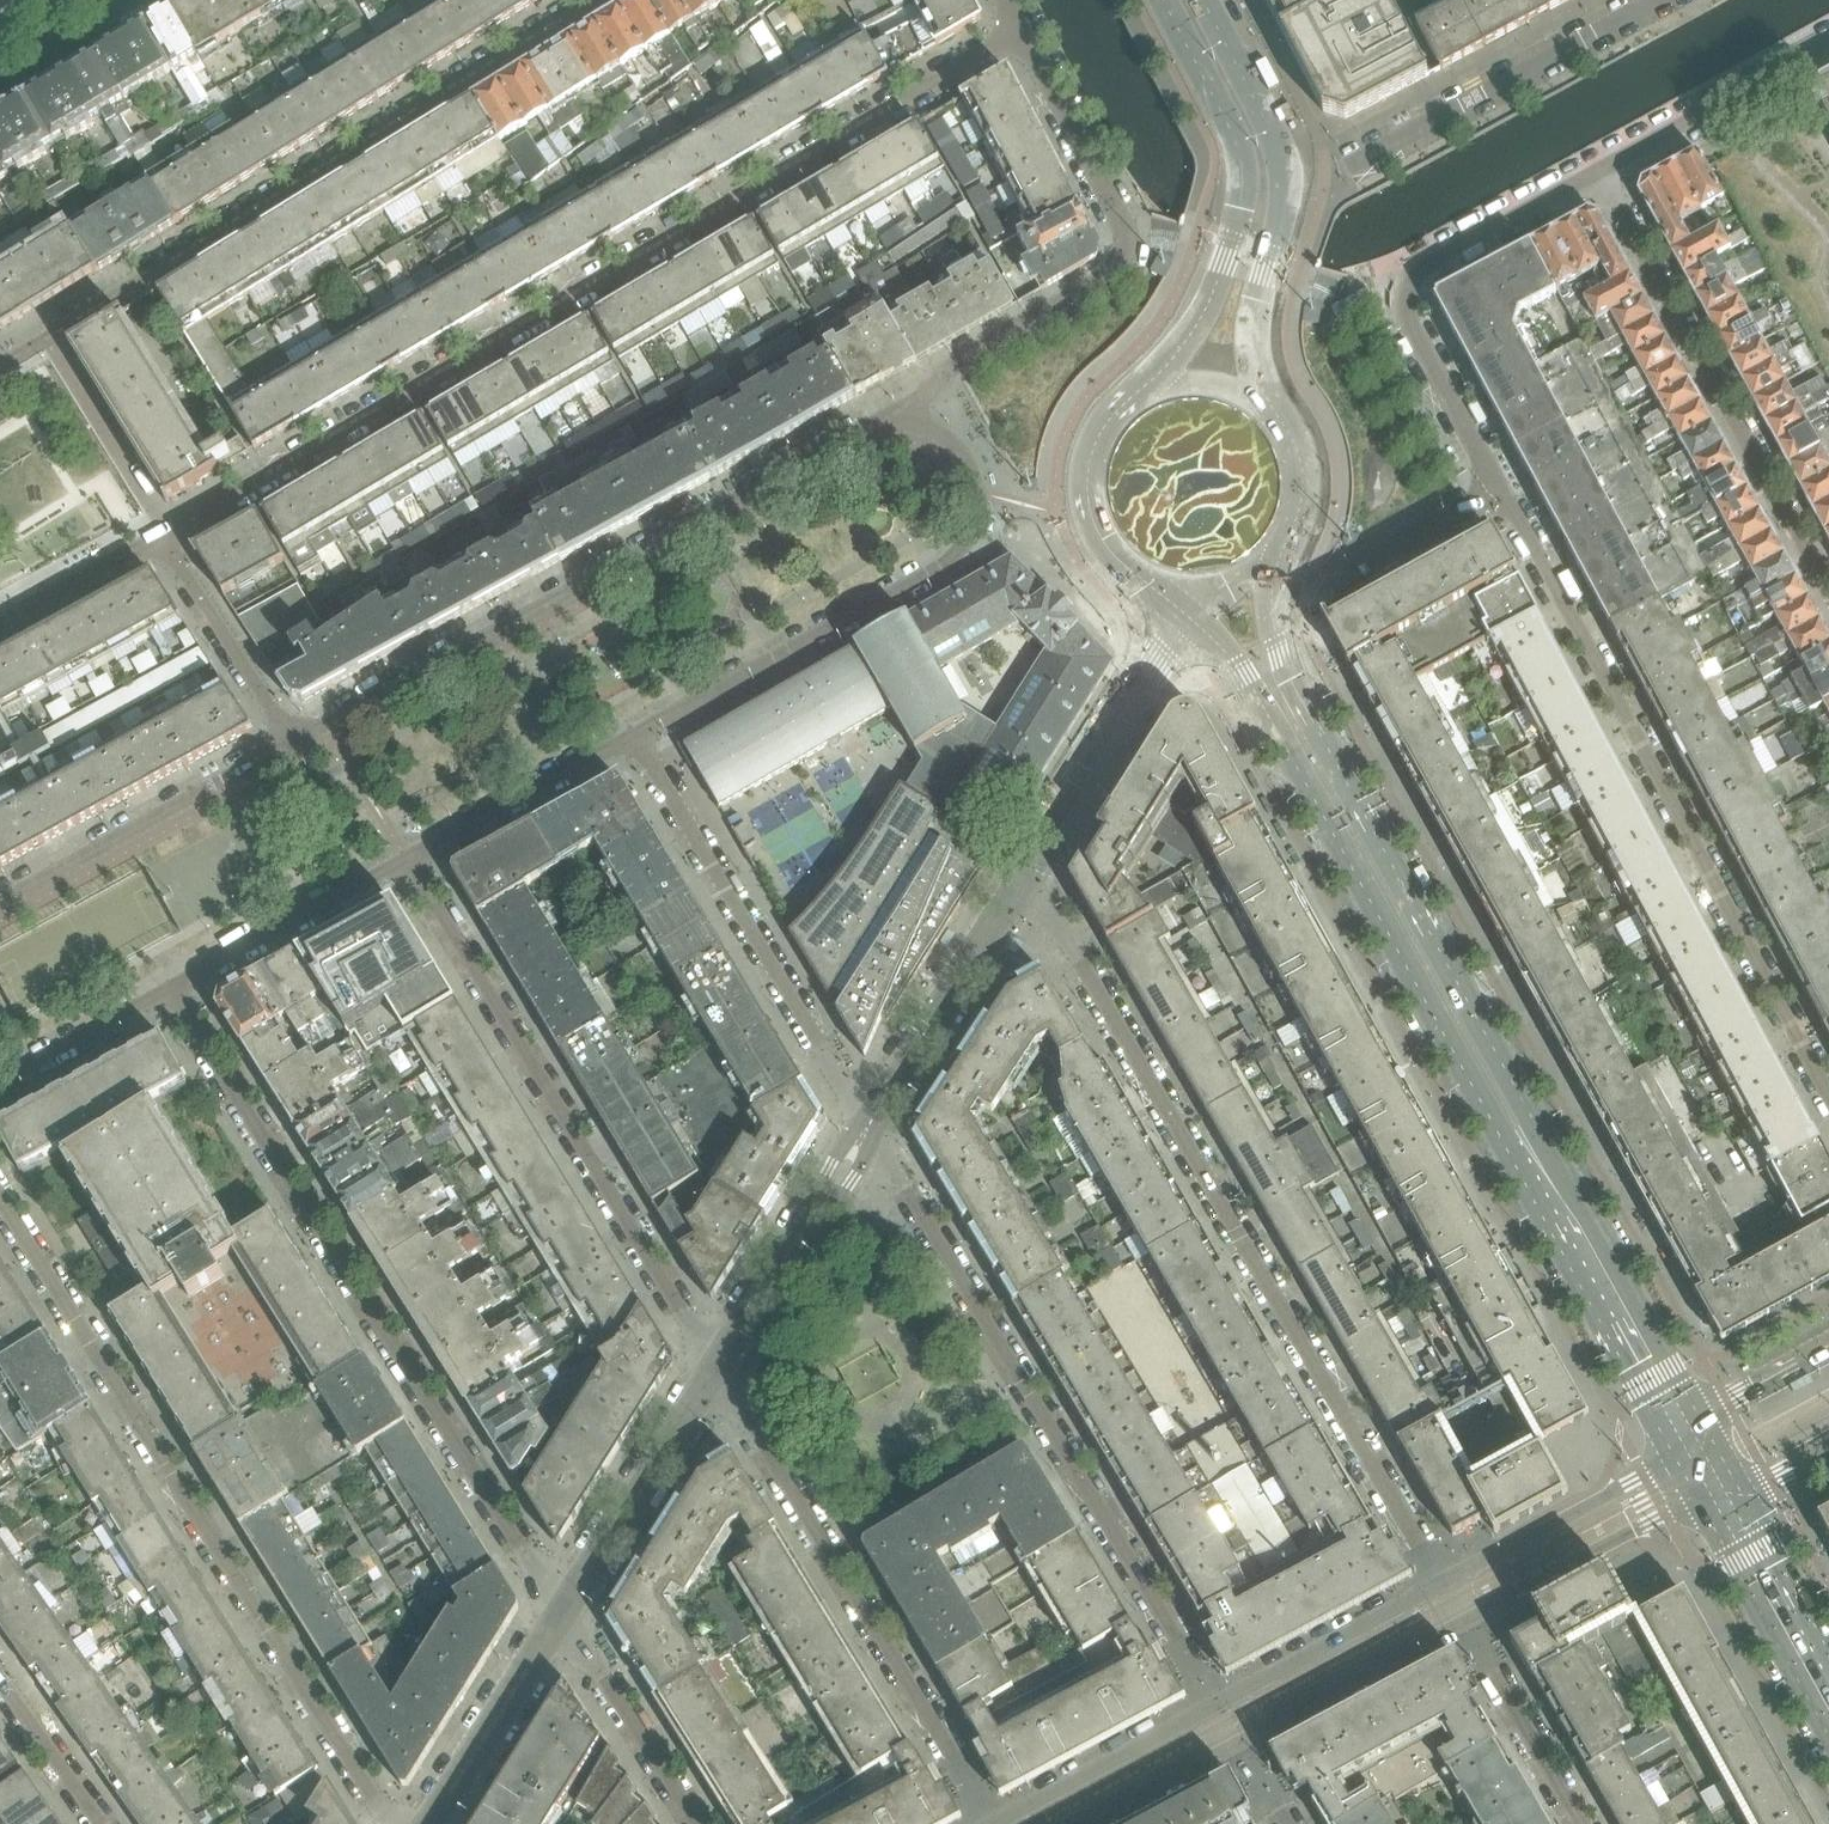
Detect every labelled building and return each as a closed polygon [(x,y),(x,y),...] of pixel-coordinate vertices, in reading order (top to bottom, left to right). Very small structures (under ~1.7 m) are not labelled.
[(283,8),(278,0),(187,0),(170,10),(169,11),(196,57),(197,57),(199,58),(283,8)] [(337,2),(335,0),(322,0),(317,3),(321,11),(337,2)] [(445,0),(424,0),(427,6),(424,7),(443,39),(452,54),(471,42),(445,0)] [(472,0),(445,0),(471,42),(490,30),(472,0)] [(499,0),(472,0),(490,30),(510,18),(499,0)] [(525,0),(499,0),(510,18),(529,6),(525,0)] [(672,37),(649,0),(631,0),(618,8),(645,52),(646,52),(650,58),(649,58),(661,77),(665,74),(670,82),(691,66),(672,37)] [(683,0),(649,0),(672,37),(683,29),(699,53),(711,45),(696,21),(683,0)] [(717,0),(683,0),(696,21),(720,6),(717,0)] [(753,9),(767,0),(747,0),(753,9)] [(964,0),(913,0),(922,18),(924,21),(964,0)] [(982,21),(971,0),(964,0),(924,21),(938,46),(982,21)] [(1324,113),(1330,114),(1339,117),(1345,120),(1428,77),(1390,2),(1389,3),(1387,0),(1265,0),(1324,113)] [(1416,25),(1436,61),(1440,70),(1540,17),(1570,0),(1463,0),(1416,25)] [(443,39),(424,7),(407,18),(400,5),(397,7),(405,19),(432,66),(452,54),(443,39)] [(432,66),(405,19),(397,7),(378,19),(413,78),(432,66)] [(645,52),(618,8),(595,22),(622,66),(645,52)] [(205,70),(196,57),(169,11),(145,25),(173,70),(196,108),(209,101),(195,76),(205,70)] [(938,46),(924,21),(922,18),(891,34),(902,52),(913,46),(920,57),(938,46)] [(413,78),(378,19),(370,24),(377,36),(369,41),(360,26),(353,30),(390,92),(413,78)] [(622,66),(595,22),(570,38),(600,86),(603,91),(628,76),(622,66)] [(173,70),(145,25),(121,40),(148,85),(173,70)] [(390,92),(353,30),(339,38),(341,42),(337,44),(372,103),(390,92)] [(868,88),(841,43),(840,44),(832,30),(813,42),(821,55),(820,56),(847,100),(868,88)] [(882,65),(895,57),(883,38),(871,44),(863,30),(841,43),(868,88),(889,75),(882,65)] [(913,46),(902,52),(891,34),(883,38),(895,57),(882,65),(889,75),(920,57),(913,46)] [(600,86),(570,38),(546,52),(575,102),(600,86)] [(148,85),(121,40),(97,54),(98,54),(124,99),(148,85)] [(372,103),(337,44),(322,54),(329,66),(325,69),(352,115),(372,103)] [(701,77),(723,61),(717,51),(694,67),(701,77)] [(546,52),(522,67),(549,112),(560,131),(584,115),(575,102),(546,52)] [(130,109),(124,99),(98,54),(74,68),(104,121),(121,149),(126,158),(127,159),(150,144),(147,140),(144,134),(134,140),(119,116),(130,109)] [(847,100),(820,56),(799,68),(826,113),(847,100)] [(826,113),(799,68),(793,72),(785,59),(770,68),(777,81),(778,80),(805,125),(826,113)] [(352,115),(325,69),(309,78),(301,66),(298,68),(333,128),(352,115)] [(549,112),(522,67),(496,83),(524,127),(549,112)] [(104,121),(74,68),(73,68),(49,82),(81,135),(104,121)] [(333,128),(298,68),(283,77),(291,90),(286,93),(313,140),(333,128)] [(974,119),(1020,95),(1008,72),(963,98),(974,119)] [(778,80),(777,81),(757,93),(784,137),(805,125),(778,80)] [(1812,90),(1828,122),(1828,81),(1812,90)] [(81,135),(49,82),(26,97),(57,149),(81,135)] [(524,127),(496,83),(480,93),(480,94),(479,94),(471,98),(500,142),(524,127)] [(313,140),(286,93),(270,103),(262,90),(259,92),(294,152),(313,140)] [(294,152),(259,92),(244,102),(251,114),(246,117),(274,164),(294,152)] [(784,137),(757,93),(736,105),(762,150),(784,137)] [(985,141),(1031,117),(1020,95),(974,119),(985,141)] [(57,149),(26,97),(12,105),(11,105),(2,110),(33,163),(57,149)] [(471,98),(451,111),(478,154),(500,142),(471,98)] [(631,110),(623,98),(613,105),(621,116),(631,110)] [(762,150),(736,105),(715,118),(741,162),(762,150)] [(162,137),(197,115),(192,107),(170,120),(163,109),(154,114),(161,125),(156,128),(162,137)] [(646,119),(639,109),(627,119),(634,128),(646,119)] [(2,110),(0,111),(0,162),(9,178),(33,163),(2,110)] [(451,111),(431,123),(457,167),(478,154),(451,111)] [(274,164),(246,117),(226,129),(254,176),(274,164)] [(996,163),(1043,138),(1031,117),(985,141),(996,163)] [(741,162),(715,118),(694,130),(720,175),(741,162)] [(634,128),(627,119),(616,127),(623,136),(634,128)] [(933,138),(949,128),(944,120),(928,129),(933,138)] [(431,123),(410,136),(437,180),(457,167),(431,123)] [(945,167),(919,124),(898,137),(923,180),(945,167)] [(956,139),(949,128),(933,138),(940,149),(956,139)] [(254,176),(226,129),(211,139),(206,130),(201,133),(233,189),(254,176)] [(720,175),(694,130),(672,143),(699,187),(720,175)] [(560,131),(537,147),(551,169),(574,152),(560,131)] [(233,189),(201,133),(189,140),(194,149),(185,155),(213,201),(233,189)] [(527,133),(504,148),(529,185),(551,169),(537,147),(527,133)] [(437,180),(410,136),(389,149),(416,193),(436,180),(437,180)] [(923,180),(898,137),(878,148),(904,192),(904,191),(912,204),(930,193),(923,180)] [(1007,184),(1054,160),(1043,138),(996,163),(1007,184)] [(962,150),(956,139),(940,149),(946,159),(962,150)] [(608,150),(601,141),(589,150),(596,159),(608,150)] [(699,187),(672,143),(651,156),(678,200),(699,187)] [(158,164),(148,148),(134,157),(144,173),(158,164)] [(904,192),(878,148),(858,160),(884,203),(904,192)] [(121,149),(109,156),(114,165),(126,158),(121,149)] [(416,193),(389,149),(368,162),(395,206),(416,193)] [(596,159),(589,150),(578,159),(585,168),(596,159)] [(968,161),(962,150),(946,159),(952,170),(968,161)] [(1725,199),(1712,176),(1699,152),(1675,165),(1700,212),(1701,212),(1712,230),(1719,227),(1716,222),(1721,218),(1724,222),(1734,214),(1725,199)] [(213,201),(185,155),(165,167),(193,214),(213,201)] [(109,156),(98,163),(103,172),(114,165),(109,156)] [(678,200),(651,156),(630,168),(657,212),(678,200)] [(884,203),(858,160),(839,172),(864,215),(884,203)] [(1018,206),(1065,181),(1054,160),(1007,184),(1018,206)] [(974,172),(968,161),(952,170),(958,181),(974,172)] [(0,162),(0,194),(14,218),(14,217),(19,225),(33,216),(32,214),(31,214),(26,206),(9,178),(0,162)] [(395,206),(368,162),(347,175),(374,218),(395,206)] [(98,163),(86,170),(91,179),(103,172),(98,163)] [(1700,212),(1675,165),(1656,176),(1677,216),(1688,236),(1700,229),(1695,220),(1690,222),(1689,218),(1700,212)] [(193,214),(165,167),(147,179),(148,181),(147,182),(149,185),(173,226),(193,214)] [(657,212),(630,168),(609,180),(636,225),(657,212)] [(86,170),(74,177),(79,186),(91,179),(86,170)] [(864,215),(839,172),(819,183),(844,227),(864,215)] [(964,190),(979,180),(974,172),(958,181),(964,190)] [(374,218),(347,175),(326,188),(353,231),(374,218)] [(1677,216),(1656,176),(1642,183),(1639,193),(1658,226),(1677,216)] [(74,177),(62,184),(67,193),(79,186),(74,177)] [(518,190),(512,180),(499,188),(505,198),(518,190)] [(636,225),(609,180),(588,193),(615,237),(636,225)] [(1030,229),(1076,203),(1065,181),(1018,206),(1030,229)] [(844,227),(819,183),(799,195),(825,238),(844,227)] [(62,184),(50,191),(55,200),(67,193),(62,184)] [(173,226),(149,185),(134,194),(132,191),(87,219),(89,222),(74,231),(72,228),(71,229),(68,225),(67,226),(97,272),(133,251),(132,250),(140,244),(141,246),(153,239),(173,226)] [(987,194),(983,186),(967,194),(971,203),(987,194)] [(353,231),(326,188),(305,201),(332,244),(353,231)] [(505,198),(499,188),(487,195),(493,205),(505,198)] [(50,191),(38,198),(43,207),(55,200),(50,191)] [(615,237),(588,193),(567,205),(594,249),(615,237)] [(954,205),(947,194),(935,202),(942,213),(954,205)] [(992,203),(987,194),(971,203),(976,212),(992,203)] [(825,238),(799,195),(779,207),(805,250),(825,238)] [(38,198),(26,206),(31,214),(32,214),(43,207),(38,198)] [(332,244),(305,201),(284,214),(311,257),(332,244)] [(942,213),(935,202),(923,210),(930,221),(942,213)] [(895,265),(963,221),(973,215),(966,203),(889,255),(895,265)] [(1004,277),(1090,231),(1076,203),(1030,229),(989,251),(1004,277)] [(594,249),(567,205),(547,217),(573,262),(594,249)] [(805,250),(779,207),(759,219),(784,262),(793,276),(813,264),(805,250)] [(999,216),(994,207),(977,216),(982,224),(999,216)] [(1631,276),(1616,250),(1598,216),(1588,213),(1575,220),(1612,287),(1631,276)] [(284,214),(263,227),(290,270),(311,257),(284,214)] [(1003,224),(999,216),(982,224),(986,233),(1003,224)] [(1688,236),(1677,216),(1658,226),(1672,252),(1691,242),(1688,236)] [(573,262),(547,217),(525,230),(551,274),(573,262)] [(917,230),(909,220),(898,228),(905,238),(917,230)] [(1612,287),(1575,220),(1554,231),(1580,279),(1595,270),(1595,274),(1600,284),(1605,289),(1590,297),(1591,298),(1612,287)] [(779,265),(753,222),(733,234),(758,277),(779,265)] [(1008,233),(1003,224),(986,233),(991,242),(1008,233)] [(97,272),(67,226),(0,266),(0,333),(97,272)] [(263,227),(243,239),(270,283),(279,277),(290,270),(263,227)] [(1717,259),(1731,250),(1748,241),(1742,230),(1726,240),(1719,227),(1712,230),(1691,242),(1672,252),(1685,276),(1717,259)] [(905,238),(898,228),(886,236),(893,246),(905,238)] [(551,274),(525,230),(504,243),(530,287),(551,274)] [(1018,304),(1096,260),(1098,247),(1090,231),(1004,277),(1002,278),(1018,304)] [(1580,279),(1554,231),(1532,244),(1557,291),(1567,311),(1591,298),(1590,297),(1587,292),(1580,279)] [(758,277),(733,234),(713,246),(738,289),(758,277)] [(270,283),(243,239),(222,252),(249,296),(270,283)] [(509,299),(483,255),(475,259),(464,241),(451,249),(488,312),(509,299)] [(413,253),(406,242),(394,250),(400,260),(413,253)] [(530,287),(504,243),(483,255),(509,299),(530,287)] [(1557,291),(1532,244),(1505,258),(1507,261),(1496,267),(1494,264),(1436,295),(1434,299),(1516,323),(1519,314),(1556,295),(1555,292),(1557,291)] [(738,289),(713,246),(693,257),(719,301),(738,289)] [(1697,298),(1767,262),(1759,248),(1722,269),(1717,259),(1685,276),(1691,288),(1697,298)] [(488,312),(451,249),(450,250),(451,252),(431,265),(433,267),(467,324),(488,312)] [(400,260),(394,250),(381,258),(387,268),(400,260)] [(249,296),(222,252),(201,265),(228,308),(249,296)] [(1158,257),(1151,272),(1165,279),(1171,267),(1172,263),(1171,259),(1169,257),(1166,256),(1163,255),(1160,256),(1158,257)] [(719,301),(693,257),(673,269),(699,312),(719,301)] [(1015,306),(991,264),(989,265),(987,261),(977,268),(975,263),(950,278),(943,266),(933,272),(942,288),(941,289),(966,334),(1015,306)] [(1740,299),(1750,293),(1743,282),(1770,268),(1767,262),(1697,298),(1700,304),(1700,303),(1707,316),(1740,299)] [(865,288),(886,275),(876,263),(857,275),(865,288)] [(228,308),(201,265),(180,278),(198,307),(207,321),(228,308)] [(467,324),(433,267),(412,280),(446,337),(467,324)] [(699,312),(673,269),(653,281),(679,324),(699,312)] [(290,270),(279,277),(287,291),(297,284),(296,282),(297,282),(290,270)] [(1610,317),(1643,299),(1631,276),(1612,287),(1591,298),(1567,311),(1574,322),(1573,323),(1579,333),(1596,323),(1610,317)] [(835,300),(855,288),(848,277),(828,289),(835,300)] [(198,307),(180,278),(158,291),(176,321),(198,307)] [(446,337),(412,280),(411,281),(410,279),(390,291),(391,293),(424,349),(446,337)] [(679,324),(653,281),(634,293),(659,336),(679,324)] [(916,363),(890,318),(871,286),(811,322),(825,345),(831,354),(856,397),(856,398),(916,363)] [(815,312),(835,300),(828,289),(808,301),(815,312)] [(966,334),(941,289),(932,294),(930,291),(897,310),(899,313),(890,318),(916,363),(966,334)] [(424,349),(391,293),(370,306),(377,317),(378,317),(404,362),(424,349)] [(659,336),(634,293),(614,304),(639,347),(659,336)] [(1718,338),(1774,307),(1769,298),(1746,310),(1740,299),(1707,316),(1714,330),(1718,338)] [(1535,370),(1533,366),(1516,334),(1514,331),(1516,323),(1434,299),(1466,358),(1469,356),(1474,367),(1471,368),(1486,396),(1535,370)] [(1597,348),(1653,317),(1643,299),(1610,317),(1616,327),(1592,340),(1597,348)] [(1763,341),(1756,330),(1770,322),(1777,334),(1799,322),(1788,301),(1775,309),(1774,307),(1718,338),(1723,346),(1723,345),(1731,359),(1763,341)] [(1319,324),(1321,312),(1320,309),(1319,305),(1316,303),(1312,302),(1308,303),(1305,306),(1304,310),(1302,322),(1319,324)] [(639,347),(614,304),(594,316),(619,360),(639,347)] [(207,321),(198,307),(176,321),(206,370),(229,356),(207,321)] [(801,320),(794,308),(782,316),(789,328),(801,320)] [(310,320),(304,310),(292,317),(298,327),(310,320)] [(210,456),(178,403),(123,314),(122,313),(70,346),(166,502),(193,486),(249,453),(240,438),(210,456)] [(789,328),(782,316),(769,324),(776,336),(789,328)] [(298,327),(292,317),(279,324),(285,334),(298,327)] [(404,362),(378,317),(377,317),(357,330),(383,374),(404,362)] [(1633,357),(1665,339),(1653,317),(1597,348),(1590,352),(1601,374),(1608,371),(1602,360),(1627,346),(1633,357)] [(614,363),(588,319),(567,332),(593,375),(595,374),(602,387),(621,376),(614,363)] [(265,339),(259,330),(247,337),(253,347),(265,339)] [(383,374),(357,330),(335,342),(362,386),(383,374)] [(593,375),(567,332),(547,344),(573,387),(593,375)] [(762,343),(755,332),(742,340),(749,351),(762,343)] [(1613,396),(1677,361),(1665,339),(1633,357),(1639,368),(1626,376),(1624,374),(1606,384),(1613,396)] [(749,351),(742,340),(730,347),(737,359),(749,351)] [(1699,558),(1647,460),(1641,448),(1636,438),(1631,430),(1617,404),(1613,396),(1606,384),(1601,374),(1590,352),(1582,340),(1533,366),(1535,370),(1486,396),(1497,416),(1500,414),(1506,425),(1502,427),(1528,475),(1531,473),(1537,484),(1534,486),(1559,533),(1563,532),(1565,537),(1568,542),(1565,544),(1591,591),(1594,590),(1599,601),(1596,602),(1614,636),(1663,610),(1662,608),(1659,601),(1708,575),(1705,569),(1699,558)] [(1742,380),(1793,351),(1788,342),(1768,352),(1763,341),(1731,359),(1737,371),(1737,372),(1742,380)] [(362,386),(335,342),(314,355),(340,399),(362,386)] [(573,387),(547,344),(528,355),(553,398),(573,387)] [(1786,383),(1780,372),(1795,363),(1802,374),(1816,366),(1805,345),(1793,351),(1742,380),(1746,387),(1754,401),(1786,383)] [(340,399),(314,355),(309,347),(288,360),(292,367),(293,367),(319,411),(340,399)] [(856,397),(831,354),(820,361),(817,354),(757,388),(786,438),(856,397)] [(553,398),(528,355),(508,367),(533,410),(553,398)] [(251,392),(252,391),(229,356),(206,370),(228,406),(237,420),(259,406),(251,392)] [(712,380),(732,368),(725,357),(706,368),(712,380)] [(1656,399),(1689,382),(1677,361),(1613,396),(1617,404),(1622,401),(1623,404),(1636,396),(1650,388),(1656,399)] [(293,367),(292,367),(272,380),(298,424),(319,411),(293,367)] [(533,410),(508,367),(488,379),(514,422),(533,410)] [(692,391),(712,380),(706,368),(686,380),(692,391)] [(514,422),(488,379),(468,390),(494,433),(514,422)] [(683,391),(676,379),(663,387),(670,398),(683,391)] [(272,380),(252,391),(251,392),(259,406),(277,436),(298,424),(272,380)] [(1641,436),(1700,403),(1689,382),(1656,399),(1662,411),(1644,422),(1646,425),(1638,431),(1641,436)] [(1765,423),(1811,397),(1805,387),(1791,393),(1786,383),(1754,401),(1760,413),(1760,414),(1765,423)] [(670,398),(663,387),(650,394),(657,405),(670,398)] [(786,438),(757,388),(694,424),(697,431),(689,435),(714,478),(759,453),(786,438)] [(1803,415),(1828,401),(1828,392),(1827,388),(1811,397),(1765,423),(1770,431),(1777,444),(1809,426),(1803,415)] [(494,433),(468,390),(449,402),(474,445),(494,433)] [(474,445),(449,402),(429,414),(453,457),(474,445)] [(624,425),(644,413),(637,402),(617,414),(624,425)] [(1680,442),(1712,425),(1700,403),(1641,436),(1636,438),(1641,448),(1673,430),(1680,442)] [(277,436),(259,406),(237,420),(254,450),(277,436)] [(600,439),(624,425),(617,414),(593,427),(600,439)] [(449,460),(423,417),(403,429),(436,486),(456,474),(448,460),(449,460)] [(1825,432),(1819,421),(1809,426),(1777,444),(1784,457),(1789,467),(1828,445),(1828,430),(1825,432)] [(1678,471),(1724,446),(1712,425),(1680,442),(1685,452),(1667,463),(1673,474),(1678,471)] [(571,456),(600,439),(593,427),(564,445),(571,456)] [(436,486),(403,429),(383,441),(408,484),(416,498),(435,487),(436,486)] [(714,478),(689,435),(687,436),(616,475),(641,518),(714,478)] [(408,484),(383,441),(363,452),(389,496),(390,495),(398,508),(414,498),(407,485),(408,484)] [(1827,459),(1828,458),(1828,445),(1789,467),(1794,475),(1802,489),(1828,474),(1828,463),(1827,459)] [(1736,468),(1724,446),(1678,471),(1684,482),(1691,478),(1697,489),(1736,468)] [(389,496),(363,452),(343,464),(369,507),(389,496)] [(548,477),(567,465),(560,454),(541,465),(548,477)] [(641,518),(616,475),(615,475),(607,461),(594,469),(601,482),(535,519),(538,524),(560,563),(641,518)] [(369,507),(343,464),(324,476),(349,519),(369,507)] [(548,477),(541,465),(528,473),(535,485),(548,477)] [(1702,515),(1748,490),(1736,468),(1697,489),(1703,500),(1690,507),(1696,518),(1702,515)] [(1828,500),(1828,474),(1802,489),(1808,501),(1812,509),(1828,500)] [(349,519),(324,476),(304,487),(329,531),(349,519)] [(517,488),(510,476),(497,484),(504,495),(517,488)] [(504,495),(497,484),(485,491),(492,503),(504,495)] [(329,531),(304,487),(284,499),(310,542),(318,557),(337,546),(329,531)] [(1759,511),(1748,490),(1702,515),(1707,525),(1721,518),(1727,529),(1759,511)] [(310,542),(284,499),(263,511),(288,555),(310,542)] [(458,523),(479,510),(472,499),(452,511),(458,523)] [(1812,509),(1817,519),(1818,519),(1826,533),(1828,531),(1828,500),(1812,509)] [(458,523),(452,511),(438,519),(445,530),(458,523)] [(1725,558),(1771,533),(1759,511),(1727,529),(1733,539),(1699,558),(1705,569),(1725,558)] [(285,562),(258,514),(227,531),(195,549),(224,596),(285,562)] [(560,563),(538,524),(527,529),(525,537),(500,551),(492,549),(471,561),(469,568),(443,582),(463,616),(560,563)] [(1489,525),(1405,571),(1446,644),(1485,623),(1489,630),(1533,606),(1499,542),(1489,525)] [(431,539),(424,527),(412,534),(419,546),(431,539)] [(1783,555),(1771,533),(1725,558),(1731,569),(1745,561),(1751,573),(1783,555)] [(399,558),(419,546),(412,534),(392,546),(395,552),(399,558)] [(369,582),(401,563),(399,558),(395,552),(363,570),(369,582)] [(1740,607),(1795,577),(1783,555),(1751,573),(1757,584),(1734,596),(1735,597),(1722,604),(1727,614),(1740,607)] [(908,617),(941,672),(1019,626),(1045,652),(996,731),(968,775),(978,781),(1022,809),(1114,663),(1080,628),(1078,626),(1079,625),(1068,614),(1069,614),(1059,603),(1058,604),(1048,593),(1047,594),(1012,557),(937,600),(916,612),(908,617)] [(340,592),(359,581),(352,570),(333,581),(340,592)] [(1405,667),(1446,644),(1405,571),(1371,590),(1322,617),(1332,635),(1331,635),(1395,751),(1452,720),(1427,675),(1413,683),(1405,667)] [(47,686),(179,614),(161,587),(152,573),(0,656),(0,712),(47,686)] [(1775,616),(1807,599),(1795,577),(1740,607),(1752,629),(1775,616)] [(463,616),(443,582),(436,580),(414,591),(412,599),(387,613),(381,601),(372,607),(397,651),(463,616)] [(340,592),(333,581),(320,589),(327,600),(340,592)] [(1716,592),(1726,586),(1724,582),(1714,587),(1716,592)] [(298,586),(239,619),(266,661),(321,625),(298,586)] [(1754,657),(1820,622),(1807,599),(1775,616),(1781,628),(1748,646),(1754,657)] [(1639,659),(1685,634),(1683,631),(1693,626),(1689,619),(1679,624),(1669,605),(1662,608),(1663,610),(1614,636),(1629,664),(1639,659)] [(1557,651),(1533,606),(1489,630),(1494,639),(1471,651),(1474,657),(1491,686),(1507,677),(1525,709),(1574,682),(1557,651)] [(303,703),(397,651),(372,607),(338,629),(327,637),(321,625),(266,661),(291,700),(303,703)] [(969,720),(963,710),(941,672),(908,617),(907,615),(854,646),(855,647),(814,671),(811,671),(808,672),(807,675),(762,701),(703,735),(701,733),(678,746),(692,770),(696,767),(719,808),(718,809),(719,810),(721,809),(795,767),(828,747),(831,750),(834,751),(838,750),(841,747),(842,743),(842,739),(892,711),(915,751),(916,751),(969,720)] [(1792,649),(1798,660),(1828,643),(1828,639),(1820,622),(1754,657),(1759,668),(1771,662),(1792,649)] [(196,646),(188,631),(179,637),(187,651),(196,646)] [(1702,666),(1700,662),(1685,634),(1639,659),(1629,664),(1665,731),(1714,705),(1703,684),(1721,674),(1716,662),(1702,666)] [(1828,669),(1828,643),(1798,660),(1805,671),(1792,679),(1778,678),(1775,673),(1773,674),(1765,679),(1763,680),(1774,699),(1828,669)] [(53,751),(212,665),(201,648),(0,758),(0,780),(7,777),(2,768),(17,760),(22,769),(53,751)] [(158,667),(150,652),(141,657),(149,671),(158,667)] [(149,671),(141,657),(132,662),(140,676),(149,671)] [(1459,674),(1452,661),(1435,671),(1442,683),(1459,674)] [(1773,674),(1768,665),(1760,669),(1765,679),(1773,674)] [(1828,701),(1828,669),(1774,699),(1775,703),(1797,691),(1808,712),(1823,704),(1828,701)] [(115,690),(107,676),(98,681),(106,695),(115,690)] [(106,695),(98,681),(89,686),(97,700),(106,695)] [(1615,758),(1574,682),(1525,709),(1565,785),(1615,758)] [(190,700),(183,686),(174,691),(181,705),(190,700)] [(123,801),(254,730),(228,690),(0,814),(0,869),(123,801)] [(181,705),(174,691),(165,696),(172,710),(181,705)] [(72,713),(64,699),(55,704),(63,718),(72,713)] [(1828,730),(1828,701),(1823,704),(1828,715),(1816,723),(1818,726),(1797,738),(1801,745),(1812,739),(1828,730)] [(63,718),(55,704),(46,709),(54,723),(63,718)] [(1731,737),(1727,729),(1714,705),(1665,731),(1706,808),(1763,778),(1738,733),(1731,737)] [(1267,834),(1203,718),(1199,713),(1194,710),(1188,709),(1182,709),(1176,711),(1171,715),(1112,809),(1109,813),(1145,835),(1146,833),(1196,866),(1212,857),(1215,863),(1267,834)] [(147,724),(140,710),(131,715),(138,729),(147,724)] [(968,775),(996,731),(963,710),(969,720),(916,751),(923,763),(906,789),(900,786),(865,843),(848,867),(829,890),(810,913),(791,932),(790,933),(831,1001),(836,994),(845,999),(837,1012),(858,1046),(863,1055),(865,1059),(867,1055),(871,1045),(881,1020),(887,1024),(900,1003),(935,948),(944,933),(953,918),(959,909),(985,868),(957,821),(955,817),(957,814),(968,797),(974,793),(972,789),(978,781),(968,775)] [(138,729),(131,715),(122,719),(129,734),(138,729)] [(1480,803),(1456,760),(1469,753),(1452,720),(1395,751),(1437,827),(1480,803)] [(30,736),(23,722),(13,727),(20,741),(30,736)] [(1812,739),(1818,750),(1828,743),(1828,730),(1812,739)] [(104,747),(97,733),(88,738),(95,752),(104,747)] [(1500,750),(1492,735),(1472,743),(1477,753),(1500,750)] [(95,752),(88,738),(79,743),(86,757),(95,752)] [(61,771),(54,757),(44,762),(51,776),(61,771)] [(1655,834),(1615,758),(1565,785),(1606,861),(1655,834)] [(40,782),(32,769),(22,774),(30,788),(40,782)] [(1796,860),(1779,828),(1787,824),(1763,778),(1706,808),(1747,885),(1796,860)] [(595,846),(622,830),(643,817),(624,785),(623,785),(620,780),(615,779),(610,781),(536,821),(561,867),(595,846)] [(1547,794),(1531,803),(1538,815),(1553,807),(1547,794)] [(1522,879),(1480,803),(1437,827),(1479,902),(1522,879)] [(1532,812),(1529,805),(1519,809),(1523,817),(1532,812)] [(1124,884),(1127,878),(1119,878),(1145,835),(1109,813),(1098,830),(1099,830),(1073,871),(1073,884),(1108,944),(1155,916),(1152,913),(1180,897),(1170,879),(1137,897),(1124,884)] [(683,884),(670,862),(643,817),(622,830),(595,846),(608,867),(574,889),(578,895),(612,874),(636,912),(683,884)] [(561,867),(536,821),(459,863),(459,864),(456,865),(453,872),(456,877),(455,877),(479,917),(526,889),(561,867)] [(756,844),(745,825),(733,832),(744,851),(756,844)] [(1313,918),(1296,888),(1267,834),(1215,863),(1262,947),(1313,918)] [(1551,842),(1547,834),(1540,838),(1544,846),(1551,842)] [(1696,910),(1655,834),(1606,861),(1633,911),(1616,919),(1619,925),(1636,916),(1647,936),(1696,910)] [(1827,899),(1821,888),(1813,892),(1796,860),(1747,885),(1789,962),(1828,941),(1828,903),(1827,899)] [(1563,954),(1540,913),(1553,905),(1536,873),(1523,881),(1522,879),(1479,902),(1520,978),(1563,954)] [(723,950),(704,918),(683,884),(636,912),(676,979),(723,950)] [(567,956),(546,921),(543,916),(578,895),(574,889),(539,910),(526,889),(479,917),(520,984),(567,956)] [(1584,902),(1579,893),(1570,897),(1574,904),(1584,902)] [(1584,902),(1574,904),(1568,905),(1573,916),(1571,917),(1574,924),(1591,914),(1584,902)] [(301,950),(297,952),(323,996),(346,1033),(349,1038),(356,1033),(360,1040),(367,1052),(368,1053),(404,1032),(456,1001),(448,987),(447,988),(439,975),(440,975),(437,969),(436,969),(428,957),(429,956),(398,907),(386,903),(380,907),(367,914),(365,914),(361,917),(352,922),(348,924),(342,927),(343,927),(329,934),(324,937),(325,939),(312,946),(311,944),(305,947),(301,950)] [(1207,923),(1198,909),(1190,914),(1191,915),(1182,920),(1190,933),(1207,923)] [(1737,986),(1696,910),(1647,936),(1672,983),(1665,987),(1680,1014),(1686,1010),(1687,1012),(1737,986)] [(1166,958),(1160,946),(1171,940),(1157,915),(1155,916),(1108,944),(1128,980),(1166,958)] [(1352,989),(1329,947),(1313,918),(1262,947),(1301,1018),(1352,989)] [(1203,954),(1196,940),(1187,945),(1195,959),(1203,954)] [(1789,962),(1828,1038),(1828,941),(1789,962)] [(763,1016),(744,985),(723,950),(676,979),(716,1044),(763,1016)] [(313,1003),(323,996),(297,952),(249,978),(278,1025),(288,1018),(311,1054),(313,1054),(336,1040),(313,1003)] [(1622,1020),(1606,992),(1589,1001),(1563,954),(1520,978),(1562,1053),(1605,1030),(1622,1020)] [(606,1020),(587,988),(567,956),(520,984),(559,1048),(606,1020)] [(1180,982),(1166,958),(1128,980),(1142,1004),(1180,982)] [(1084,1044),(1046,980),(1039,968),(1004,989),(974,1035),(1023,1067),(1034,1051),(1051,1063),(1084,1044)] [(1221,985),(1214,972),(1205,977),(1213,990),(1221,985)] [(301,1061),(278,1025),(249,978),(221,993),(218,1006),(266,1083),(301,1061)] [(1193,1004),(1180,982),(1142,1004),(1155,1025),(1193,1004)] [(1229,999),(1221,985),(1213,990),(1197,998),(1205,1012),(1229,999)] [(1777,1062),(1737,986),(1687,1012),(1728,1088),(1777,1062)] [(1391,1061),(1368,1018),(1352,989),(1301,1018),(1340,1089),(1391,1061)] [(668,1349),(554,1161),(531,1124),(456,1001),(424,1021),(404,1033),(459,1122),(427,1141),(432,1151),(454,1138),(467,1159),(477,1152),(501,1190),(491,1197),(504,1218),(514,1212),(602,1355),(599,1356),(605,1366),(608,1371),(626,1361),(632,1371),(668,1349)] [(1167,1046),(1205,1024),(1193,1004),(1155,1025),(1167,1046)] [(1253,1027),(1246,1013),(1237,1018),(1245,1031),(1253,1027)] [(756,1113),(804,1084),(763,1016),(716,1044),(646,1086),(599,1115),(653,1205),(686,1185),(701,1177),(707,1174),(699,1160),(731,1140),(725,1132),(756,1112),(756,1113)] [(646,1086),(627,1055),(606,1020),(559,1048),(599,1115),(646,1086)] [(1218,1047),(1205,1024),(1167,1046),(1180,1069),(1218,1047)] [(1261,1040),(1253,1027),(1245,1031),(1252,1045),(1261,1040)] [(1645,1102),(1605,1030),(1562,1053),(1602,1125),(1645,1102)] [(993,1114),(1023,1067),(974,1035),(922,1115),(919,1119),(910,1132),(911,1132),(921,1150),(971,1120),(980,1106),(993,1114)] [(289,1243),(290,1243),(281,1229),(280,1229),(272,1217),(273,1216),(272,1214),(234,1237),(218,1211),(217,1212),(148,1102),(186,1082),(161,1036),(159,1037),(160,1038),(147,1045),(146,1044),(132,1052),(132,1053),(119,1060),(119,1059),(105,1066),(105,1068),(92,1075),(91,1074),(79,1080),(77,1081),(78,1083),(65,1090),(64,1088),(51,1096),(50,1096),(51,1097),(37,1105),(37,1103),(23,1111),(23,1112),(10,1119),(9,1118),(0,1123),(0,1135),(20,1172),(61,1150),(99,1210),(78,1223),(113,1279),(135,1265),(150,1290),(111,1314),(197,1451),(240,1426),(238,1424),(241,1422),(238,1417),(274,1393),(281,1404),(310,1385),(314,1390),(317,1388),(318,1390),(364,1361),(348,1336),(347,1336),(339,1324),(340,1323),(331,1309),(330,1310),(322,1297),(323,1296),(315,1282),(313,1283),(305,1270),(307,1269),(298,1255),(297,1256),(289,1243)] [(342,1085),(371,1067),(356,1042),(320,1065),(313,1054),(311,1054),(301,1061),(266,1083),(295,1129),(350,1095),(349,1094),(356,1089),(353,1085),(345,1090),(342,1085)] [(1115,1080),(1105,1063),(1104,1063),(1101,1065),(1097,1067),(1084,1044),(1051,1063),(1052,1064),(1066,1108),(1115,1080)] [(1192,1090),(1230,1068),(1218,1047),(1180,1069),(1192,1090)] [(1275,1073),(1268,1061),(1272,1059),(1265,1048),(1253,1055),(1259,1065),(1258,1065),(1266,1079),(1275,1073)] [(1431,1132),(1415,1103),(1391,1061),(1340,1089),(1379,1161),(1431,1132)] [(1802,1108),(1777,1062),(1728,1088),(1752,1135),(1735,1144),(1754,1179),(1774,1168),(1821,1144),(1802,1108)] [(1245,1094),(1230,1068),(1192,1090),(1207,1116),(1245,1094)] [(1283,1087),(1275,1073),(1266,1079),(1274,1092),(1283,1087)] [(412,1119),(397,1096),(396,1097),(381,1075),(372,1080),(379,1091),(357,1105),(350,1095),(295,1129),(324,1175),(369,1147),(363,1138),(367,1133),(390,1119),(395,1128),(400,1125),(401,1126),(411,1120),(412,1119)] [(1076,1129),(1127,1100),(1115,1080),(1066,1108),(1067,1112),(1066,1113),(1076,1129)] [(737,1154),(717,1187),(765,1219),(766,1217),(771,1209),(780,1195),(786,1185),(794,1173),(795,1171),(800,1162),(816,1138),(819,1133),(827,1120),(823,1114),(817,1105),(805,1085),(804,1084),(756,1113),(754,1115),(767,1135),(758,1148),(746,1141),(739,1152),(737,1154)] [(421,1107),(407,1086),(397,1092),(410,1114),(421,1107)] [(1245,1094),(1207,1116),(1220,1137),(1258,1115),(1245,1094)] [(1042,1108),(1038,1100),(1029,1106),(1033,1114),(1042,1108)] [(1088,1150),(1139,1121),(1127,1100),(1076,1129),(1088,1150)] [(1690,1184),(1645,1102),(1602,1125),(1647,1208),(1690,1184)] [(1302,1120),(1294,1106),(1285,1110),(1293,1124),(1302,1120)] [(1014,1120),(1012,1122),(1017,1130),(1036,1119),(1033,1114),(1031,1110),(1014,1120)] [(1277,1148),(1258,1115),(1220,1137),(1239,1170),(1277,1148)] [(1036,1119),(1017,1130),(1022,1139),(1041,1127),(1036,1119)] [(398,1192),(376,1158),(380,1155),(395,1179),(422,1161),(430,1173),(440,1166),(411,1120),(401,1126),(408,1137),(384,1152),(382,1148),(387,1145),(383,1138),(378,1142),(369,1147),(324,1175),(353,1221),(398,1192)] [(1003,1173),(991,1153),(971,1120),(921,1150),(953,1203),(1003,1173)] [(1100,1171),(1151,1142),(1139,1121),(1088,1150),(1100,1171)] [(1041,1127),(1022,1139),(1027,1147),(1046,1136),(1041,1127)] [(1311,1127),(1277,1148),(1239,1170),(1266,1216),(1304,1194),(1304,1195),(1338,1175),(1311,1127)] [(1470,1203),(1454,1174),(1431,1132),(1379,1161),(1419,1232),(1470,1203)] [(1046,1136),(1027,1147),(1032,1156),(1051,1144),(1049,1141),(1046,1136)] [(1112,1191),(1163,1162),(1151,1142),(1100,1171),(1112,1191)] [(1821,1144),(1774,1168),(1791,1200),(1828,1180),(1828,1159),(1821,1144)] [(1124,1212),(1175,1183),(1163,1162),(1112,1191),(1124,1212)] [(1032,1222),(1022,1204),(1003,1173),(953,1203),(983,1252),(1032,1222)] [(1069,1174),(1049,1185),(1053,1192),(1073,1181),(1069,1174)] [(712,1303),(765,1219),(717,1187),(701,1177),(686,1185),(653,1205),(682,1252),(712,1303)] [(429,1239),(445,1228),(438,1217),(447,1211),(455,1222),(459,1220),(468,1214),(454,1192),(451,1194),(443,1180),(410,1199),(404,1189),(398,1192),(353,1221),(382,1268),(429,1239)] [(1828,1284),(1828,1180),(1791,1200),(1796,1209),(1750,1234),(1725,1248),(1721,1239),(1678,1263),(1712,1326),(1722,1343),(1828,1284)] [(1073,1181),(1053,1192),(1058,1199),(1077,1187),(1073,1181)] [(1136,1233),(1187,1204),(1175,1183),(1124,1212),(1136,1233)] [(1721,1239),(1690,1184),(1647,1208),(1678,1263),(1721,1239)] [(1077,1187),(1058,1199),(1062,1206),(1081,1194),(1080,1192),(1077,1187)] [(1351,1212),(1339,1190),(1330,1195),(1343,1217),(1351,1212)] [(1323,1229),(1304,1195),(1304,1194),(1266,1216),(1286,1251),(1323,1229)] [(1510,1275),(1493,1245),(1470,1203),(1419,1232),(1445,1279),(1431,1287),(1422,1270),(1417,1272),(1414,1266),(1403,1272),(1406,1278),(1405,1279),(1416,1300),(1429,1292),(1440,1314),(1510,1275)] [(1148,1253),(1199,1224),(1187,1204),(1136,1233),(1138,1236),(1126,1243),(1137,1262),(1149,1255),(1148,1253)] [(451,1273),(480,1254),(489,1248),(468,1214),(459,1220),(465,1230),(435,1248),(429,1239),(382,1268),(411,1314),(458,1284),(451,1273)] [(1065,1275),(1052,1254),(1032,1222),(983,1252),(1014,1305),(1015,1306),(1015,1304),(1054,1281),(1062,1277),(1065,1275)] [(1365,1235),(1357,1222),(1349,1227),(1356,1240),(1365,1235)] [(1160,1274),(1211,1245),(1199,1224),(1148,1253),(1149,1255),(1160,1274)] [(1100,1227),(1081,1238),(1085,1245),(1104,1234),(1100,1227)] [(1335,1252),(1323,1229),(1286,1251),(1298,1273),(1335,1252)] [(1104,1234),(1085,1245),(1089,1251),(1108,1240),(1104,1234)] [(1372,1248),(1365,1235),(1356,1240),(1364,1253),(1372,1248)] [(1108,1240),(1089,1251),(1093,1258),(1098,1255),(1112,1247),(1108,1240)] [(1172,1295),(1223,1266),(1211,1245),(1160,1274),(1172,1295)] [(487,1329),(480,1319),(516,1296),(502,1270),(495,1260),(489,1248),(480,1254),(486,1265),(488,1263),(495,1273),(482,1281),(464,1293),(458,1284),(411,1314),(440,1359),(487,1329)] [(1347,1274),(1335,1252),(1298,1273),(1311,1295),(1347,1274)] [(19,1289),(0,1258),(0,1353),(3,1357),(45,1331),(19,1289)] [(1394,1277),(1387,1264),(1378,1268),(1386,1282),(1394,1277)] [(1184,1315),(1235,1286),(1223,1266),(1172,1295),(1184,1315)] [(1359,1296),(1347,1274),(1311,1295),(1324,1317),(1359,1296)] [(1549,1347),(1533,1317),(1510,1275),(1440,1314),(1480,1386),(1549,1347)] [(1024,1327),(1074,1297),(1062,1277),(1054,1281),(1015,1304),(1015,1306),(1014,1305),(1012,1306),(1024,1327)] [(1407,1300),(1394,1277),(1386,1282),(1379,1285),(1386,1297),(1392,1293),(1399,1305),(1407,1300)] [(1196,1336),(1247,1307),(1235,1286),(1184,1315),(1196,1336)] [(1372,1319),(1359,1296),(1324,1317),(1336,1338),(1372,1319)] [(1037,1347),(1087,1317),(1074,1297),(1024,1327),(1037,1347)] [(505,1367),(548,1340),(526,1304),(517,1310),(517,1308),(499,1320),(506,1331),(493,1339),(487,1329),(440,1359),(468,1404),(511,1377),(505,1367)] [(1208,1358),(1259,1328),(1247,1307),(1196,1336),(1208,1357),(1208,1358)] [(1413,1326),(1406,1313),(1397,1318),(1405,1331),(1413,1326)] [(1049,1368),(1099,1338),(1087,1317),(1037,1347),(1049,1368)] [(1383,1341),(1372,1319),(1336,1338),(1349,1360),(1383,1341)] [(1420,1339),(1413,1326),(1405,1331),(1412,1344),(1420,1339)] [(1220,1378),(1271,1348),(1259,1328),(1208,1358),(1208,1357),(1195,1365),(1203,1378),(1216,1370),(1220,1378)] [(45,1331),(3,1357),(0,1359),(0,1429),(17,1453),(50,1433),(93,1406),(45,1331)] [(1061,1388),(1111,1358),(1099,1338),(1049,1368),(1061,1388)] [(556,1349),(551,1341),(540,1348),(546,1356),(556,1349)] [(1396,1363),(1383,1341),(1349,1360),(1362,1382),(1396,1363)] [(1567,1498),(1538,1445),(1588,1418),(1549,1347),(1480,1386),(1509,1438),(1503,1441),(1507,1446),(1461,1471),(1439,1434),(1404,1455),(1452,1538),(1485,1520),(1495,1537),(1567,1498)] [(1232,1398),(1283,1369),(1271,1348),(1220,1378),(1232,1398)] [(585,1505),(667,1375),(676,1361),(668,1349),(632,1371),(626,1361),(608,1371),(605,1366),(525,1494),(545,1527),(559,1548),(585,1505)] [(1073,1409),(1124,1379),(1111,1358),(1061,1388),(1073,1409)] [(1438,1371),(1431,1358),(1423,1362),(1431,1375),(1438,1371)] [(337,1470),(360,1456),(366,1451),(408,1425),(367,1359),(364,1361),(318,1390),(283,1413),(276,1402),(240,1426),(197,1451),(195,1453),(242,1529),(294,1496),(311,1486),(316,1494),(319,1492),(325,1501),(332,1497),(326,1488),(342,1478),(337,1470)] [(536,1413),(559,1399),(564,1407),(550,1416),(559,1430),(596,1365),(593,1359),(570,1373),(569,1371),(482,1425),(497,1449),(542,1421),(536,1413)] [(482,1425),(569,1371),(564,1363),(554,1370),(552,1367),(520,1387),(513,1376),(511,1377),(468,1404),(482,1425)] [(1408,1386),(1396,1363),(1362,1382),(1375,1405),(1408,1386)] [(1307,1411),(1283,1369),(1232,1398),(1218,1406),(1230,1427),(1244,1419),(1263,1407),(1275,1429),(1307,1411)] [(1086,1429),(1136,1399),(1147,1391),(1136,1371),(1124,1379),(1073,1409),(1086,1429)] [(1456,1391),(1450,1379),(1441,1384),(1447,1396),(1456,1391)] [(1415,1398),(1409,1387),(1408,1386),(1375,1405),(1382,1417),(1415,1398)] [(1439,1418),(1447,1414),(1433,1389),(1415,1398),(1382,1417),(1399,1445),(1441,1421),(1439,1418)] [(1462,1403),(1456,1391),(1447,1396),(1454,1407),(1462,1403)] [(1098,1450),(1148,1419),(1136,1399),(1086,1429),(1098,1450)] [(151,1500),(125,1459),(93,1406),(50,1433),(62,1453),(55,1458),(65,1478),(68,1477),(75,1473),(107,1525),(151,1500)] [(1212,1491),(1267,1461),(1287,1449),(1275,1429),(1263,1407),(1244,1419),(1230,1427),(1189,1449),(1172,1459),(1173,1460),(1123,1491),(1147,1530),(1212,1491)] [(1318,1431),(1307,1411),(1275,1429),(1287,1449),(1318,1431)] [(1110,1470),(1161,1440),(1160,1439),(1166,1435),(1163,1429),(1168,1426),(1160,1412),(1148,1419),(1098,1450),(1110,1470)] [(538,1455),(551,1435),(548,1433),(542,1421),(497,1449),(515,1478),(531,1452),(538,1455)] [(378,1470),(420,1444),(408,1425),(366,1451),(377,1469),(378,1470)] [(1386,1550),(1371,1524),(1372,1524),(1318,1431),(1287,1449),(1267,1461),(1212,1491),(1147,1530),(1199,1617),(1206,1613),(1215,1627),(1203,1633),(1227,1678),(1412,1579),(1394,1545),(1386,1550)] [(1173,1460),(1172,1459),(1161,1440),(1110,1470),(1123,1491),(1173,1460)] [(390,1488),(431,1463),(420,1444),(378,1470),(377,1469),(365,1477),(376,1495),(388,1487),(390,1488)] [(1077,1534),(1052,1492),(1026,1450),(1021,1449),(943,1495),(973,1545),(993,1533),(990,1529),(1002,1522),(1028,1564),(1077,1534)] [(776,1526),(767,1511),(731,1451),(730,1451),(708,1464),(712,1470),(701,1477),(683,1503),(678,1500),(666,1520),(716,1552),(727,1535),(745,1546),(776,1526)] [(400,1505),(441,1479),(431,1463),(390,1488),(400,1505)] [(411,1523),(452,1497),(441,1479),(400,1505),(411,1523)] [(364,1503),(358,1494),(345,1502),(351,1512),(364,1503)] [(953,1558),(973,1545),(943,1495),(865,1542),(864,1548),(902,1611),(950,1581),(938,1561),(950,1554),(953,1558)] [(252,1546),(294,1520),(295,1521),(305,1514),(294,1496),(242,1529),(252,1546)] [(422,1541),(464,1515),(452,1497),(411,1523),(422,1541)] [(208,1592),(183,1552),(151,1500),(107,1525),(138,1575),(132,1580),(130,1582),(144,1599),(151,1595),(165,1618),(208,1592)] [(355,1518),(368,1510),(364,1503),(351,1512),(355,1518)] [(330,1523),(343,1515),(338,1507),(325,1515),(330,1523)] [(1818,1517),(1828,1537),(1828,1511),(1818,1517)] [(42,1514),(35,1519),(40,1528),(47,1523),(42,1514)] [(264,1564),(305,1538),(306,1538),(316,1531),(311,1523),(305,1514),(295,1521),(294,1520),(252,1546),(264,1564)] [(325,1515),(311,1523),(316,1531),(330,1523),(325,1515)] [(334,1531),(348,1523),(343,1515),(330,1523),(334,1531)] [(434,1559),(475,1533),(464,1515),(422,1541),(434,1559)] [(716,1552),(666,1520),(605,1617),(615,1633),(666,1604),(674,1590),(687,1598),(716,1552)] [(47,1523),(40,1528),(45,1536),(53,1531),(47,1523)] [(827,1610),(806,1576),(776,1526),(745,1546),(730,1556),(772,1625),(780,1638),(827,1610)] [(373,1547),(386,1538),(381,1530),(367,1539),(373,1547)] [(8,1531),(6,1533),(0,1536),(0,1594),(26,1576),(25,1575),(39,1565),(26,1546),(19,1551),(8,1531)] [(444,1578),(486,1552),(475,1533),(434,1559),(444,1578)] [(1128,1619),(1105,1581),(1077,1534),(1028,1564),(1072,1636),(1078,1646),(1128,1619)] [(317,1556),(306,1538),(305,1538),(264,1564),(275,1582),(317,1556)] [(378,1555),(391,1546),(386,1538),(373,1547),(378,1555)] [(366,1552),(361,1543),(348,1551),(353,1560),(366,1552)] [(357,1567),(370,1559),(366,1552),(353,1560),(357,1567)] [(455,1596),(497,1569),(486,1552),(444,1578),(455,1596)] [(286,1600),(328,1574),(317,1556),(275,1582),(286,1600)] [(408,1575),(403,1566),(390,1575),(395,1583),(408,1575)] [(1783,1772),(1719,1654),(1684,1592),(1640,1615),(1636,1609),(1630,1612),(1605,1566),(1533,1606),(1542,1623),(1510,1640),(1531,1676),(1564,1657),(1565,1659),(1576,1654),(1606,1637),(1614,1652),(1631,1681),(1635,1679),(1639,1685),(1640,1685),(1655,1712),(1670,1705),(1654,1676),(1662,1672),(1733,1798),(1741,1794),(1783,1772)] [(480,1673),(499,1642),(519,1610),(519,1604),(497,1569),(455,1596),(461,1607),(456,1615),(451,1611),(443,1625),(431,1643),(480,1673)] [(297,1618),(339,1592),(328,1574),(286,1600),(297,1618)] [(994,1592),(990,1586),(995,1583),(989,1574),(960,1592),(969,1607),(994,1592)] [(400,1591),(413,1582),(408,1575),(395,1583),(400,1591)] [(53,1614),(61,1606),(45,1589),(39,1595),(26,1576),(0,1594),(0,1626),(46,1692),(87,1663),(53,1614)] [(374,1594),(387,1586),(382,1579),(370,1587),(374,1594)] [(988,1642),(950,1581),(902,1611),(938,1672),(986,1643),(988,1642)] [(309,1636),(351,1610),(373,1595),(368,1589),(363,1593),(356,1582),(339,1592),(297,1618),(309,1636)] [(393,1595),(387,1586),(374,1594),(380,1603),(393,1595)] [(108,1588),(97,1596),(107,1611),(118,1603),(108,1588)] [(267,1686),(242,1647),(208,1592),(165,1618),(176,1636),(169,1640),(179,1660),(180,1660),(190,1675),(197,1670),(223,1712),(267,1686)] [(426,1614),(418,1600),(410,1605),(418,1619),(426,1614)] [(722,1658),(708,1637),(693,1647),(666,1604),(615,1633),(656,1697),(702,1670),(722,1658)] [(320,1654),(362,1628),(351,1610),(309,1636),(320,1654)] [(411,1623),(403,1610),(394,1616),(403,1628),(411,1623)] [(869,1679),(827,1610),(780,1638),(822,1708),(869,1679)] [(1001,1799),(1186,1701),(1159,1650),(1150,1655),(1128,1619),(1078,1646),(1082,1651),(1053,1669),(1048,1662),(1041,1651),(1003,1671),(986,1643),(938,1672),(982,1745),(975,1749),(1001,1799)] [(331,1672),(373,1646),(386,1638),(378,1626),(365,1634),(362,1628),(320,1654),(331,1672)] [(1628,1733),(1597,1674),(1608,1668),(1640,1724),(1651,1716),(1632,1683),(1628,1686),(1614,1663),(1617,1662),(1628,1683),(1631,1681),(1614,1652),(1606,1637),(1576,1654),(1565,1659),(1564,1657),(1531,1676),(1532,1678),(1533,1677),(1575,1751),(1586,1770),(1586,1771),(1625,1749),(1619,1738),(1628,1733)] [(442,1734),(414,1718),(392,1704),(412,1673),(405,1667),(386,1638),(373,1646),(331,1672),(402,1787),(409,1787),(442,1734)] [(431,1643),(412,1673),(392,1704),(414,1718),(442,1734),(480,1673),(431,1643)] [(1474,1716),(1467,1703),(1466,1703),(1479,1696),(1455,1650),(1374,1694),(1422,1785),(1447,1771),(1497,1742),(1480,1713),(1474,1716)] [(142,1728),(136,1717),(130,1706),(121,1711),(87,1663),(46,1692),(107,1779),(148,1750),(160,1741),(148,1723),(142,1728)] [(745,1739),(729,1714),(702,1670),(656,1697),(654,1699),(697,1768),(745,1739)] [(911,1748),(869,1679),(822,1708),(863,1777),(864,1777),(911,1748)] [(324,1778),(300,1739),(267,1686),(223,1712),(251,1756),(244,1761),(243,1763),(256,1781),(263,1776),(276,1796),(289,1788),(294,1796),(324,1778)] [(602,1740),(589,1732),(590,1731),(578,1723),(584,1712),(571,1704),(572,1702),(558,1693),(475,1823),(550,1823),(602,1740)] [(1374,1694),(1270,1750),(1295,1796),(1309,1787),(1317,1801),(1313,1803),(1325,1823),(1343,1823),(1380,1802),(1392,1795),(1396,1801),(1422,1785),(1374,1694)] [(1662,1729),(1656,1719),(1640,1729),(1646,1739),(1662,1729)] [(8,1748),(0,1736),(0,1754),(8,1748)] [(772,1782),(745,1739),(697,1768),(733,1823),(788,1823),(795,1819),(789,1808),(772,1782)] [(1497,1742),(1447,1771),(1478,1823),(1545,1823),(1497,1742)] [(1598,1791),(1636,1769),(1632,1762),(1645,1755),(1638,1742),(1625,1749),(1586,1771),(1598,1791)] [(22,1767),(8,1748),(0,1754),(0,1782),(22,1767)] [(962,1820),(935,1770),(927,1774),(911,1748),(864,1777),(863,1777),(795,1819),(788,1823),(955,1823),(962,1820)] [(182,1799),(176,1790),(184,1782),(168,1764),(161,1769),(148,1750),(107,1779),(138,1823),(200,1823),(182,1799)] [(599,1817),(630,1779),(611,1750),(610,1750),(610,1751),(577,1804),(599,1817)] [(1646,1791),(1645,1790),(1638,1778),(1641,1777),(1636,1769),(1598,1791),(1610,1812),(1646,1791)] [(39,1791),(26,1772),(0,1790),(0,1818),(39,1791)] [(1812,1823),(1783,1772),(1741,1794),(1757,1823),(1812,1823)] [(1246,1814),(1251,1812),(1228,1773),(1215,1779),(1211,1782),(1207,1784),(1132,1823),(1252,1823),(1246,1814)] [(324,1778),(294,1796),(312,1823),(327,1823),(341,1805),(324,1778)] [(648,1807),(630,1779),(599,1817),(593,1823),(630,1823),(648,1807)] [(1657,1811),(1669,1804),(1671,1802),(1660,1782),(1645,1790),(1646,1791),(1610,1812),(1617,1823),(1635,1823),(1657,1811)] [(52,1810),(39,1791),(0,1818),(0,1819),(3,1823),(33,1823),(52,1810)] [(1380,1802),(1343,1823),(1393,1823),(1380,1802)] [(1680,1823),(1669,1804),(1657,1811),(1635,1823),(1680,1823)] [(341,1805),(327,1823),(352,1823),(341,1805)] [(648,1807),(630,1823),(659,1823),(648,1807)] [(52,1810),(33,1823),(62,1823),(52,1810)]
